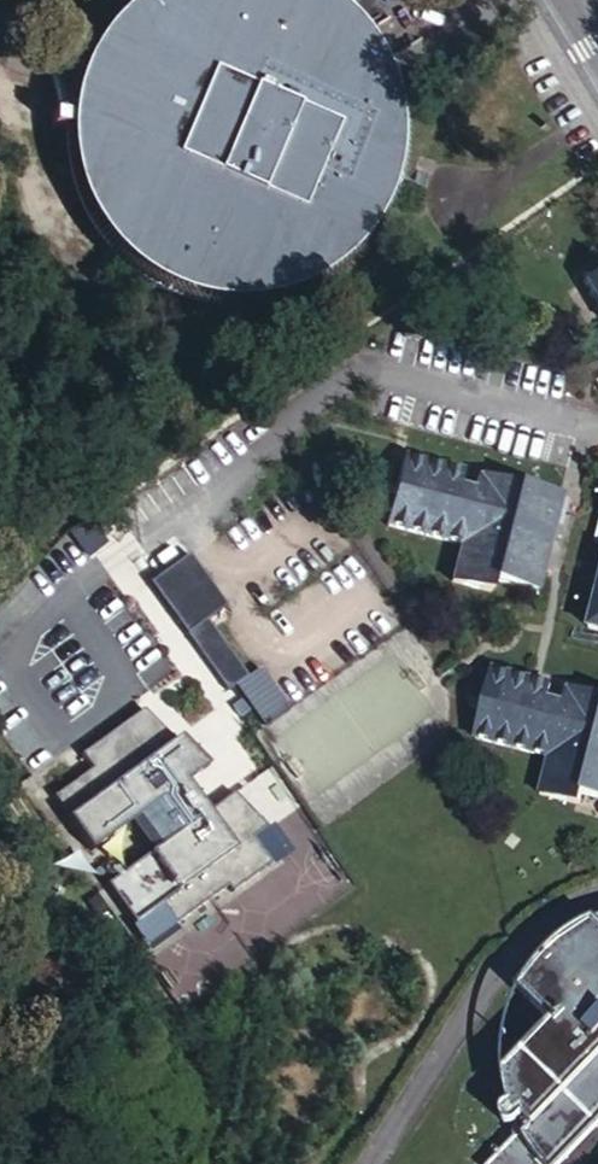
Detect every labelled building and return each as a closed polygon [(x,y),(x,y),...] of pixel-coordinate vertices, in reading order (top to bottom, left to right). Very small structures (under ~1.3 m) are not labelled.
[(78,68),(72,83),(68,98),(65,113),(64,129),(65,144),(67,160),(70,175),(76,190),(82,204),(91,217),(100,229),(111,241),(123,251),(136,260),(149,267),(164,274),(179,278),(194,281),(209,283),(225,283),(241,281),(256,277),(271,273),(285,266),(298,259),(311,249),(323,239),(333,227),(343,215),(351,201),(357,187),(362,173),(365,159),(367,145),(368,130),(367,115),(365,101),(361,87),(356,73),(350,60),(342,47),(334,35),(324,25),(313,15),(301,6),(291,0),(140,0),(135,3),(123,12),(112,21),(101,32),(92,43),(84,55),(78,68)] [(589,277),(597,292),(597,271),(589,277)] [(406,444),(387,515),(463,535),(453,574),(494,585),(497,574),(540,585),(566,488),(481,465),(477,481),(458,476),(463,459),(406,444)] [(226,686),(246,672),(204,615),(224,601),(186,549),(146,577),(226,686)] [(474,729),(550,750),(541,785),(578,795),(581,785),(597,790),(597,687),(570,680),(565,697),(546,692),(551,673),(493,657),(474,729)] [(143,934),(289,846),(272,819),(259,827),(235,788),(203,808),(181,772),(199,761),(176,723),(161,732),(145,704),(77,745),(89,765),(53,786),(84,838),(125,813),(149,854),(109,878),(143,934)] [(597,1117),(597,917),(595,918),(579,927),(568,935),(557,947),(542,960),(531,973),(523,989),(556,1018),(507,1074),(510,1110),(506,1112),(503,1116),(503,1121),(504,1124),(507,1126),(512,1127),(513,1141),(507,1147),(489,1163),(554,1163),(597,1117)] [(554,1163),(563,1163),(597,1127),(597,1117),(554,1163)]
